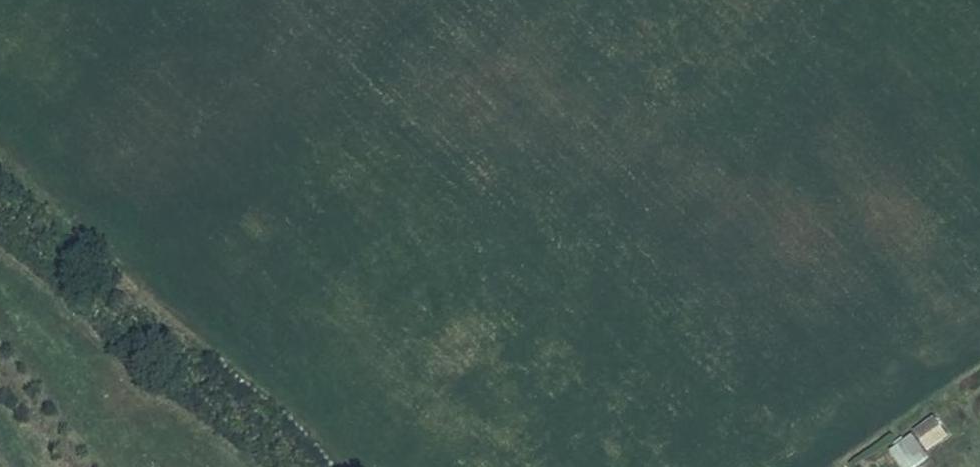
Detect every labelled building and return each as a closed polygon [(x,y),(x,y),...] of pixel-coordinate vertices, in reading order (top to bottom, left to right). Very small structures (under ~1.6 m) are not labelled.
[(936,425),(915,441),(928,458),(949,443),(936,425)]
